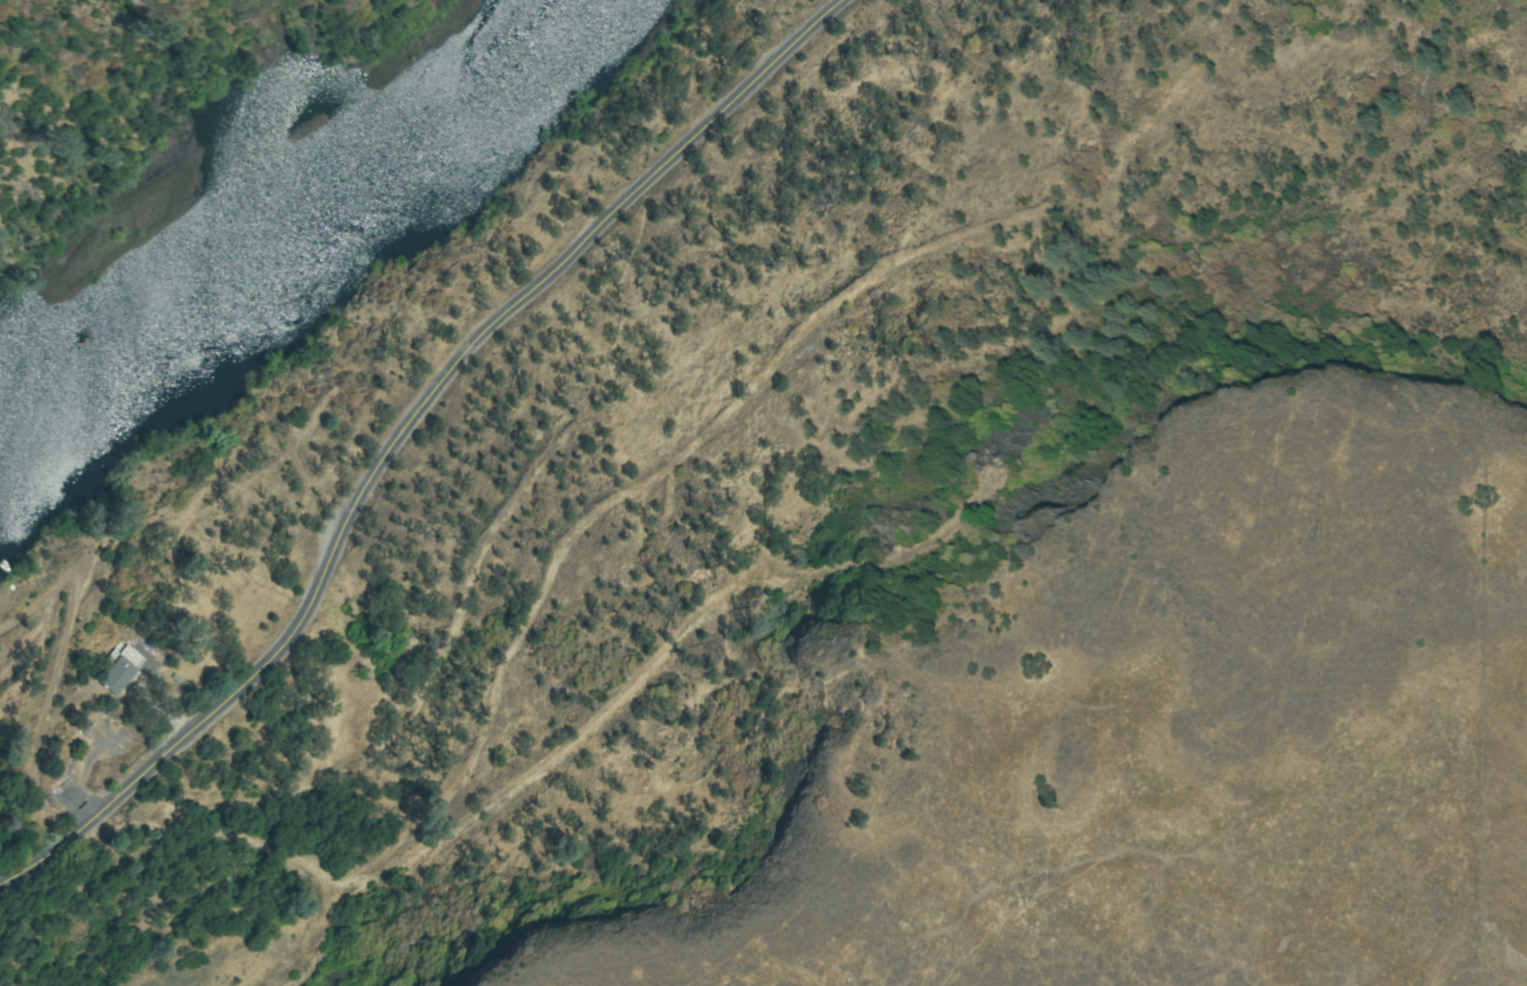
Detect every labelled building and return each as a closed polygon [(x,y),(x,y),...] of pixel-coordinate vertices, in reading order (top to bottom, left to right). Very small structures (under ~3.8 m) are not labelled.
[(125,646),(142,661),(112,695),(95,681),(109,665),(103,660),(110,652),(116,657),(125,646)]
